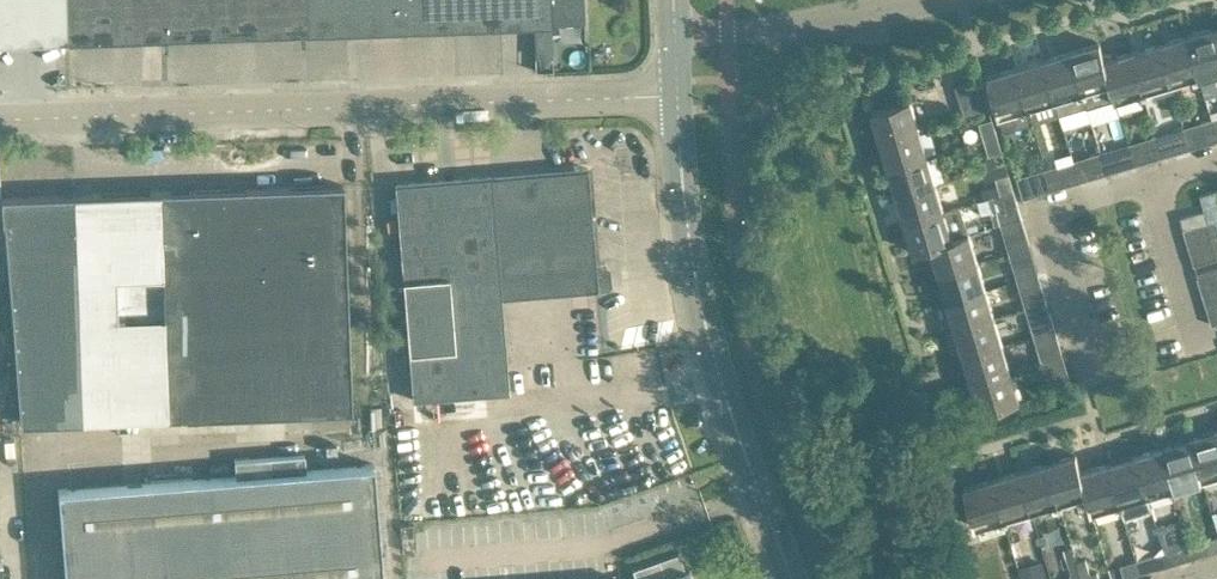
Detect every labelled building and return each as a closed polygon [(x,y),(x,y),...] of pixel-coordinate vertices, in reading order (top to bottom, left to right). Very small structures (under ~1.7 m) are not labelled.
[(549,0),(0,0),(0,41),(550,22),(549,0)] [(550,22),(584,21),(583,0),(549,0),(550,22)] [(1215,27),(1187,35),(1199,74),(1199,73),(1202,82),(1216,78),(1216,35),(1215,27)] [(1199,74),(1187,35),(1160,43),(1171,82),(1199,74)] [(1110,81),(1104,60),(1105,60),(1100,42),(1071,51),(1087,103),(1086,103),(1087,107),(1115,99),(1110,81)] [(1171,82),(1160,43),(1132,51),(1144,90),(1171,82)] [(1087,103),(1071,51),(1043,59),(1059,112),(1086,103),(1087,103)] [(1144,90),(1132,51),(1105,60),(1104,60),(1110,81),(1115,99),(1144,90)] [(1059,112),(1043,59),(1016,67),(1032,120),(1059,112)] [(1032,120),(1016,67),(987,76),(1003,128),(1032,120)] [(955,85),(964,114),(989,107),(985,95),(981,78),(955,85)] [(872,110),(881,139),(919,128),(911,99),(872,110)] [(979,122),(984,138),(997,134),(992,118),(979,122)] [(1212,118),(1201,122),(1207,143),(1216,140),(1216,135),(1212,118)] [(927,155),(919,128),(881,139),(889,167),(927,155)] [(1157,135),(1159,141),(1163,156),(1175,152),(1169,131),(1157,135)] [(1001,148),(997,134),(984,138),(988,152),(1001,148)] [(1163,156),(1159,141),(1157,135),(1130,143),(1136,164),(1163,156)] [(1112,148),(1101,151),(1107,173),(1119,169),(1112,148)] [(1107,173),(1101,151),(1090,155),(1096,176),(1107,173)] [(936,183),(927,155),(889,167),(897,194),(936,183)] [(1073,160),(1046,168),(1052,189),(1080,181),(1073,160)] [(501,296),(608,287),(606,263),(596,263),(588,168),(395,184),(413,399),(509,391),(501,296)] [(1052,189),(1046,168),(1034,171),(1041,193),(1052,189)] [(986,191),(988,197),(1014,189),(1009,173),(996,177),(999,187),(986,191)] [(944,210),(936,183),(897,194),(905,222),(944,210)] [(343,184),(1,197),(2,219),(4,219),(20,421),(351,409),(343,184)] [(1017,203),(1014,189),(988,197),(994,196),(996,202),(994,203),(996,209),(1017,203)] [(959,206),(944,210),(905,222),(914,250),(931,245),(930,245),(952,238),(951,237),(967,232),(959,206)] [(1180,216),(1184,229),(1209,222),(1205,209),(1180,216)] [(1209,222),(1184,229),(1189,245),(1216,237),(1216,226),(1215,220),(1209,222)] [(970,232),(967,232),(951,237),(952,238),(930,245),(931,245),(939,272),(978,261),(970,232)] [(1006,240),(1009,251),(1030,245),(1027,233),(1006,240)] [(1189,245),(1194,265),(1216,258),(1216,237),(1189,245)] [(1038,272),(1030,245),(1009,251),(1017,279),(1038,272)] [(986,288),(978,261),(939,272),(947,300),(986,288)] [(1198,276),(1201,288),(1216,284),(1216,271),(1198,276)] [(1216,297),(1216,284),(1201,288),(1205,300),(1216,297)] [(994,316),(986,288),(947,300),(955,327),(994,316)] [(1022,295),(1026,306),(1047,300),(1043,288),(1022,295)] [(1205,300),(1208,312),(1216,310),(1216,297),(1205,300)] [(1050,311),(1047,300),(1026,306),(1029,318),(1050,311)] [(1208,312),(1212,324),(1216,323),(1216,310),(1208,312)] [(1003,343),(994,316),(955,327),(964,355),(1003,343)] [(1011,371),(1003,343),(964,355),(972,382),(1011,371)] [(1038,350),(1042,361),(1063,355),(1060,344),(1038,350)] [(1067,367),(1063,355),(1042,361),(1045,373),(1067,367)] [(1019,400),(1011,371),(972,382),(981,411),(1019,400)] [(1191,438),(1203,477),(1216,473),(1216,431),(1191,438)] [(1203,477),(1191,438),(1164,447),(1175,485),(1203,477)] [(1175,485),(1164,447),(1136,455),(1148,493),(1175,485)] [(1087,492),(1081,471),(1076,454),(1047,462),(1059,501),(1086,493),(1087,492)] [(1152,509),(1148,493),(1136,455),(1109,463),(1120,502),(1125,518),(1152,509)] [(1059,501),(1047,462),(1020,470),(1032,509),(1059,501)] [(58,488),(65,578),(383,578),(374,463),(58,488)] [(1109,463),(1081,471),(1087,492),(1086,493),(1091,510),(1120,502),(1109,463)] [(1032,509),(1020,470),(992,479),(1003,517),(1032,509)] [(1003,517),(992,479),(964,487),(975,526),(1003,517)] [(1188,530),(1162,538),(1166,551),(1169,564),(1180,561),(1196,556),(1192,543),(1188,530)] [(1208,538),(1192,543),(1196,556),(1212,551),(1208,538)] [(640,566),(632,568),(636,578),(692,578),(689,570),(685,571),(678,553),(680,553),(680,551),(640,566)] [(1153,555),(1137,560),(1141,573),(1157,568),(1153,555)] [(1141,573),(1137,560),(1121,565),(1125,578),(1141,573)] [(1019,568),(1023,578),(1047,578),(1042,561),(1019,568)]
